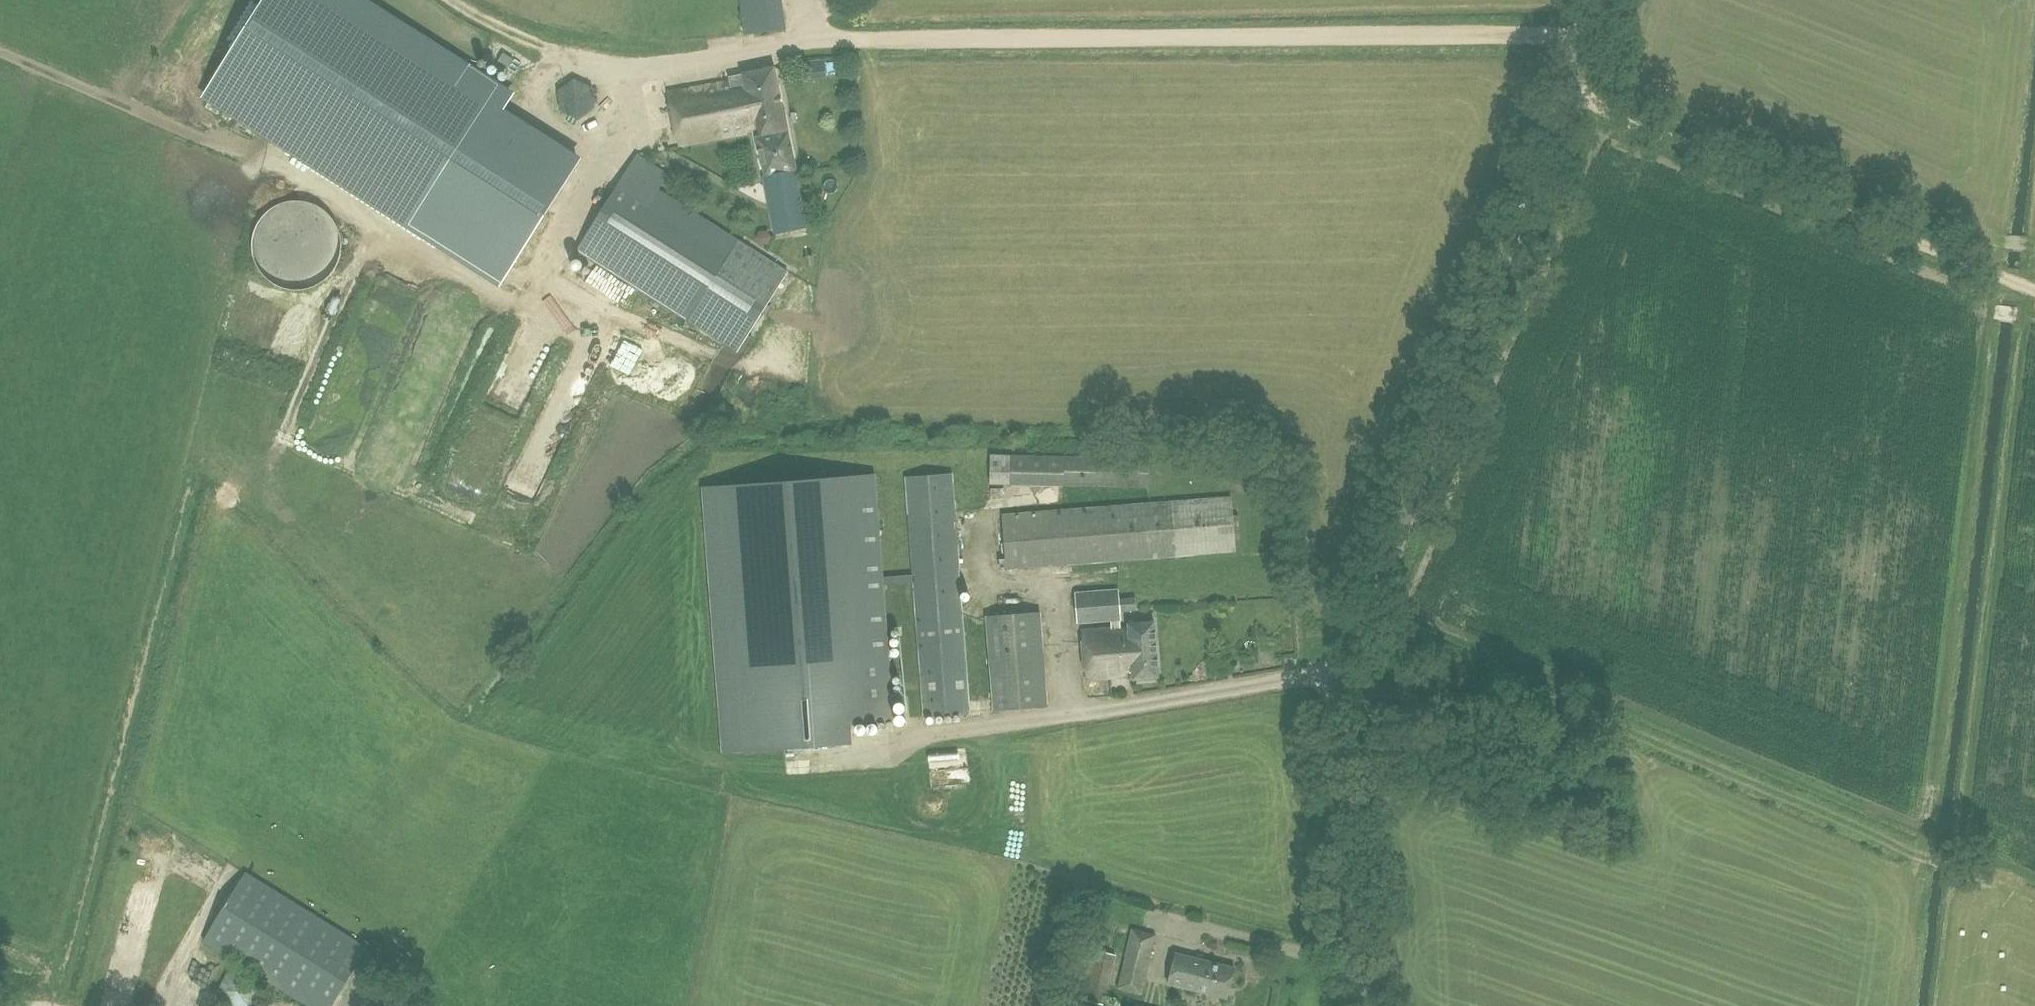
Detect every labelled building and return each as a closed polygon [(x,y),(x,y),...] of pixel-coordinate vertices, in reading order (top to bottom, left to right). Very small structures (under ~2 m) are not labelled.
[(512,96),(361,0),(266,0),(206,94),(501,281),(578,160),(502,112),(512,96)] [(784,0),(761,0),(743,3),(747,34),(788,27),(784,0)] [(731,76),(732,80),(670,92),(680,145),(758,130),(759,134),(789,130),(777,67),(731,76)] [(596,80),(564,80),(564,110),(597,109),(596,80)] [(797,169),(789,130),(759,134),(776,234),(807,229),(796,169),(797,169)] [(789,270),(661,189),(671,174),(639,154),(579,249),(738,351),(789,270)] [(993,477),(1067,486),(1069,471),(995,462),(993,477)] [(899,718),(889,585),(916,583),(927,714),(970,710),(952,472),(908,475),(916,572),(888,575),(887,572),(883,572),(876,493),(875,475),(875,473),(828,477),(702,487),(702,489),(723,754),(786,749),(852,744),(851,722),(899,718)] [(1232,498),(1171,502),(1004,515),(1007,559),(1001,559),(1002,568),(1175,555),(1237,551),(1232,498)] [(1112,629),(1084,631),(1088,679),(1134,675),(1134,679),(1160,677),(1155,621),(1129,623),(1129,627),(1123,627),(1121,611),(1138,609),(1137,597),(1121,598),(1120,589),(1076,592),(1078,622),(1112,619),(1112,629)] [(1042,610),(987,614),(994,710),(1049,706),(1042,610)] [(945,790),(970,782),(965,767),(940,776),(945,790)] [(311,1005),(331,1005),(367,948),(246,872),(204,940),(311,1005)] [(1143,994),(1158,935),(1134,928),(1127,957),(1119,988),(1143,994)] [(1110,985),(1118,954),(1087,946),(1074,996),(1105,1004),(1110,985)] [(1171,983),(1229,998),(1237,967),(1179,952),(1171,983)] [(244,979),(230,981),(234,1003),(248,1001),(244,979)]
